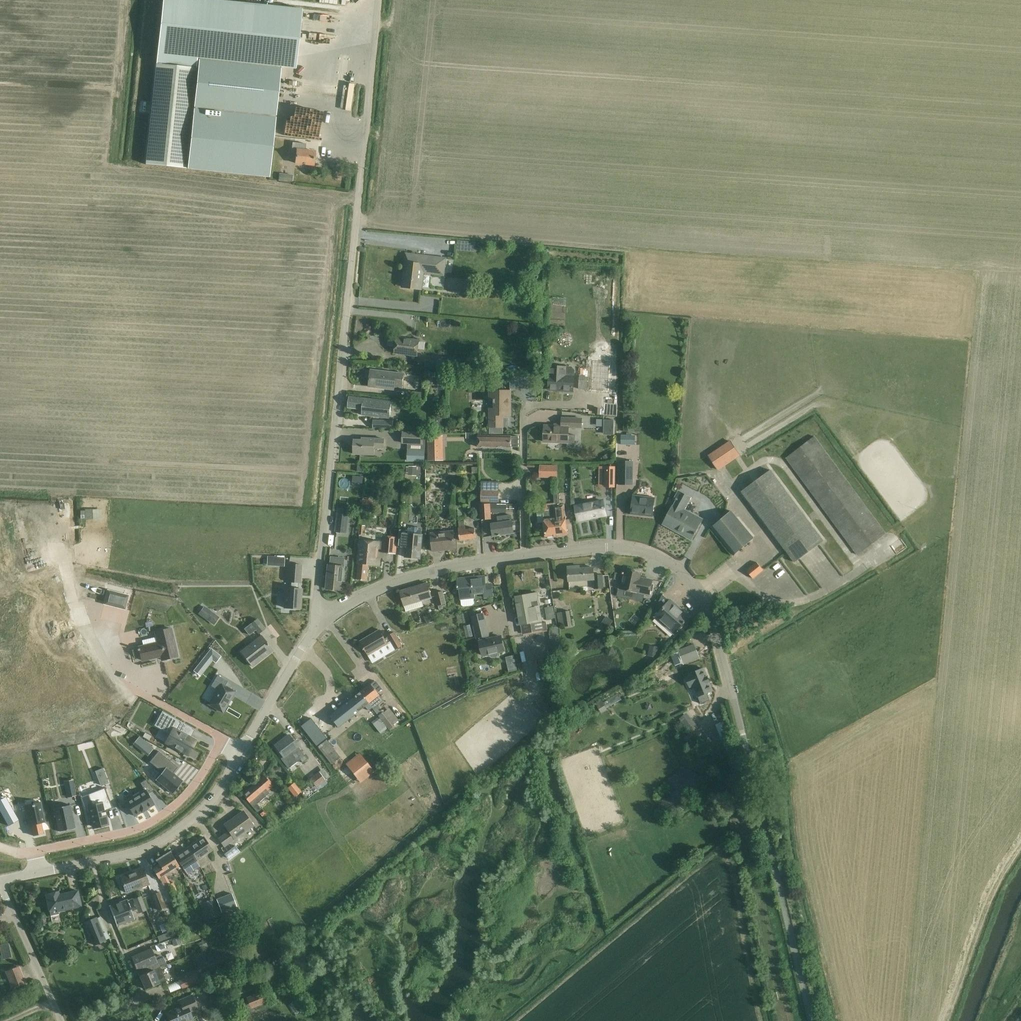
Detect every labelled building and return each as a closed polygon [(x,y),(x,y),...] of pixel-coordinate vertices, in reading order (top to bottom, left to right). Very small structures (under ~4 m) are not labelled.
[(156,65),(196,69),(197,58),(240,63),(281,68),(296,69),(302,10),(214,0),(163,0),(156,65)] [(196,69),(186,168),(270,177),(281,68),(240,63),(197,58),(196,69)] [(146,164),(186,168),(196,69),(156,65),(146,164)] [(295,164),(304,165),(313,165),(315,152),(305,151),(306,144),(292,143),(291,158),(293,158),(293,161),(295,161),(295,164)] [(445,259),(416,255),(407,254),(403,287),(421,289),(424,271),(444,273),(445,259)] [(430,283),(430,292),(442,292),(442,283),(430,283)] [(521,327),(520,330),(521,333),(525,334),(528,333),(529,330),(527,327),(524,326),(521,327)] [(394,353),(404,354),(418,356),(420,340),(396,337),(394,353)] [(452,361),(438,359),(437,369),(451,371),(452,361)] [(550,380),(549,390),(573,391),(574,381),(574,376),(575,370),(572,367),(566,366),(566,367),(550,366),(550,375),(550,380)] [(404,374),(381,371),(371,370),(369,386),(379,387),(396,389),(396,386),(402,386),(404,374)] [(588,377),(579,376),(579,389),(586,389),(586,388),(593,388),(594,382),(587,382),(588,377)] [(409,398),(425,400),(426,393),(409,391),(409,398)] [(511,391),(501,391),(490,391),(490,400),(494,400),(494,408),(490,408),(490,427),(503,427),(503,415),(511,415),(511,391)] [(392,402),(362,398),(350,397),(348,407),(363,409),(362,415),(374,416),(390,418),(392,402)] [(576,435),(568,435),(569,427),(582,428),(582,419),(562,418),(562,426),(545,426),(544,442),(568,443),(568,447),(575,447),(576,435)] [(393,421),(373,420),(373,428),(393,429),(393,421)] [(604,427),(604,434),(614,435),(614,420),(604,420),(604,427)] [(403,432),(403,443),(408,443),(408,449),(415,450),(425,450),(426,433),(423,433),(403,432)] [(428,436),(428,445),(428,461),(443,461),(443,436),(437,436),(428,436)] [(519,436),(509,436),(478,436),(478,447),(511,447),(519,447),(519,436)] [(816,437),(787,458),(858,554),(887,533),(816,437)] [(374,447),(384,448),(384,439),(368,438),(368,440),(354,440),(354,454),(364,454),(374,455),(374,447)] [(709,455),(716,467),(737,454),(730,442),(709,455)] [(415,450),(415,462),(425,462),(425,450),(415,450)] [(608,453),(602,456),(606,462),(611,458),(608,453)] [(619,461),(618,484),(633,485),(634,461),(619,461)] [(409,475),(417,476),(418,466),(409,466),(409,467),(407,467),(406,473),(409,473),(409,475)] [(540,477),(550,477),(557,477),(557,466),(540,466),(540,477)] [(616,467),(606,467),(605,487),(615,487),(616,467)] [(824,541),(771,469),(742,491),(795,562),(824,541)] [(499,502),(499,491),(499,485),(482,485),(482,502),(499,502)] [(553,507),(556,536),(568,534),(564,504),(561,504),(560,492),(554,493),(555,503),(553,504),(553,507)] [(692,539),(696,530),(702,519),(684,510),(691,498),(679,492),(675,499),(677,500),(674,506),(673,506),(663,524),(692,539)] [(633,495),(633,501),(631,514),(653,517),(654,504),(655,497),(633,495)] [(604,500),(575,506),(578,520),(606,514),(604,500)] [(490,504),(480,504),(481,519),(491,519),(490,504)] [(546,537),(556,536),(553,507),(553,504),(542,505),(546,537)] [(458,506),(458,517),(467,517),(466,505),(458,506)] [(338,508),(335,532),(347,533),(350,509),(338,508)] [(102,509),(85,510),(85,511),(80,511),(80,519),(93,519),(93,521),(102,521),(102,509)] [(712,527),(734,554),(754,538),(731,511),(712,527)] [(498,523),(493,524),(494,535),(514,532),(512,521),(511,515),(497,517),(498,523)] [(476,538),(475,528),(466,530),(464,521),(458,522),(459,528),(458,528),(460,540),(476,538)] [(406,544),(405,557),(420,558),(422,535),(422,529),(419,529),(419,527),(411,527),(411,529),(408,528),(407,531),(400,530),(399,544),(406,544)] [(431,534),(432,541),(433,551),(455,549),(453,531),(431,534)] [(396,554),(397,544),(397,537),(384,536),(384,542),(360,540),(357,580),(368,580),(369,564),(379,565),(380,559),(376,558),(377,549),(383,550),(383,553),(396,554)] [(342,590),(343,580),(344,566),(345,559),(334,558),(333,565),(329,565),(326,589),(342,590)] [(757,562),(747,570),(753,578),(763,570),(757,562)] [(286,588),(284,608),(300,609),(302,589),(298,589),(299,582),(300,582),(301,564),(289,563),(288,581),(291,582),(291,589),(286,588)] [(568,569),(569,579),(569,581),(594,579),(594,589),(603,588),(603,575),(594,575),(594,567),(568,569)] [(649,596),(651,590),(653,580),(640,577),(641,572),(623,569),(619,589),(649,596)] [(485,577),(457,580),(458,588),(459,588),(461,598),(461,605),(463,606),(472,605),(474,603),(473,597),(474,597),(474,593),(486,591),(487,597),(493,596),(492,584),(486,585),(485,577)] [(400,591),(403,601),(404,606),(432,598),(428,583),(400,591)] [(108,590),(104,604),(125,610),(129,596),(108,590)] [(435,592),(437,604),(445,602),(442,591),(435,592)] [(523,633),(533,632),(547,629),(546,622),(542,623),(537,593),(516,597),(520,625),(522,624),(523,633)] [(656,607),(661,611),(656,617),(674,634),(688,618),(680,612),(680,613),(676,610),(679,607),(671,600),(670,601),(663,595),(664,594),(663,594),(656,607)] [(204,607),(199,614),(211,623),(216,616),(204,607)] [(557,612),(559,626),(565,625),(565,627),(572,626),(570,610),(557,612)] [(471,616),(476,639),(490,636),(484,613),(471,616)] [(424,616),(427,624),(433,621),(430,614),(424,616)] [(256,630),(259,635),(265,630),(257,620),(244,630),(249,636),(256,630)] [(470,625),(464,626),(467,638),(473,636),(470,625)] [(550,634),(553,653),(562,652),(558,627),(553,628),(554,633),(550,634)] [(139,647),(140,651),(142,660),(161,656),(162,660),(177,657),(171,628),(155,632),(158,643),(139,647)] [(396,649),(402,646),(394,633),(388,636),(389,637),(385,639),(380,630),(361,641),(369,655),(388,644),(388,643),(391,641),(396,649)] [(483,656),(490,655),(491,658),(492,658),(498,657),(498,656),(498,653),(505,652),(501,635),(479,640),(483,656)] [(241,652),(246,659),(252,666),(273,650),(261,636),(241,652)] [(696,643),(679,649),(684,662),(700,656),(696,643)] [(694,685),(701,704),(705,702),(710,700),(707,693),(713,691),(709,682),(710,682),(708,676),(707,677),(704,668),(703,668),(689,674),(690,676),(686,677),(690,687),(694,685)] [(653,670),(644,675),(648,682),(657,677),(653,670)] [(660,687),(677,684),(676,674),(659,677),(660,687)] [(221,684),(209,704),(223,712),(235,692),(225,686),(228,681),(217,675),(214,680),(221,684)] [(92,678),(73,684),(74,689),(93,683),(92,678)] [(329,716),(338,727),(365,706),(368,711),(372,708),(389,730),(395,725),(384,711),(383,712),(378,705),(383,701),(377,693),(381,689),(375,681),(370,685),(370,684),(329,716)] [(9,694),(16,688),(12,684),(3,691),(9,698),(11,696),(9,694)] [(602,699),(596,703),(602,713),(608,709),(602,699)] [(9,716),(9,706),(0,706),(0,716),(9,716)] [(698,728),(686,714),(680,719),(692,733),(698,728)] [(169,715),(161,729),(170,734),(166,743),(188,755),(196,741),(188,736),(192,728),(169,715)] [(317,746),(326,738),(311,718),(301,726),(317,746)] [(714,724),(703,729),(710,747),(721,742),(714,724)] [(379,725),(372,731),(379,740),(386,735),(379,725)] [(289,735),(275,746),(281,754),(283,757),(281,759),(285,765),(288,769),(297,762),(300,760),(302,763),(307,759),(295,743),(289,735)] [(320,748),(326,756),(332,764),(341,757),(329,741),(320,748)] [(147,743),(141,751),(147,756),(153,748),(147,743)] [(173,794),(183,781),(173,773),(178,767),(159,751),(150,762),(162,772),(156,780),(173,794)] [(345,764),(360,783),(375,771),(360,753),(345,764)] [(338,768),(330,775),(333,779),(341,772),(338,768)] [(309,778),(319,790),(327,784),(318,772),(309,778)] [(242,794),(249,802),(258,812),(261,809),(257,804),(270,793),(266,789),(271,784),(264,775),(242,794)] [(145,790),(126,802),(135,816),(154,804),(148,794),(155,790),(146,780),(141,783),(145,790)] [(288,788),(295,797),(301,792),(294,783),(288,788)] [(305,790),(308,795),(315,790),(312,785),(305,790)] [(105,788),(88,794),(92,805),(88,806),(93,827),(108,823),(105,811),(113,808),(105,788)] [(0,800),(0,811),(8,826),(19,820),(6,797),(0,800)] [(70,805),(54,808),(59,832),(75,828),(70,805)] [(42,809),(27,812),(31,831),(32,831),(34,842),(44,840),(42,829),(46,828),(42,809)] [(229,831),(219,839),(225,847),(254,826),(243,811),(224,825),(229,831)] [(204,837),(187,848),(195,861),(197,860),(212,850),(204,837)] [(175,856),(181,864),(188,875),(200,866),(197,860),(195,861),(187,848),(175,856)] [(152,868),(158,877),(176,866),(178,870),(181,869),(178,865),(170,851),(156,860),(159,864),(152,868)] [(148,884),(146,877),(143,868),(120,877),(126,892),(148,884)] [(213,872),(206,876),(208,881),(216,878),(213,872)] [(167,886),(170,897),(177,894),(173,882),(169,884),(166,876),(162,877),(165,886),(167,886)] [(58,911),(68,909),(81,906),(78,891),(55,896),(55,893),(46,895),(49,910),(57,909),(58,911)] [(152,895),(158,911),(166,908),(160,892),(152,895)] [(231,893),(217,899),(222,912),(237,906),(231,893)] [(141,896),(134,899),(138,910),(145,907),(141,896)] [(117,926),(126,922),(134,919),(127,900),(109,906),(117,926)] [(201,907),(207,921),(219,916),(214,902),(201,907)] [(94,946),(106,941),(96,917),(84,922),(94,946)] [(164,942),(155,945),(157,951),(166,947),(164,942)] [(132,957),(138,973),(166,961),(164,957),(160,955),(155,957),(152,948),(132,957)] [(166,980),(160,967),(167,964),(166,961),(138,973),(145,989),(159,983),(166,980)] [(19,967),(6,972),(12,987),(25,982),(19,967)] [(179,980),(182,989),(200,981),(196,973),(179,980)] [(118,984),(112,986),(115,997),(121,995),(118,984)] [(168,994),(170,1000),(182,995),(179,989),(168,994)] [(269,1001),(265,990),(246,997),(250,1008),(269,1001)] [(170,1020),(194,1020),(190,1012),(198,1008),(192,995),(179,1000),(182,1006),(168,1012),(171,1020),(170,1020)]
